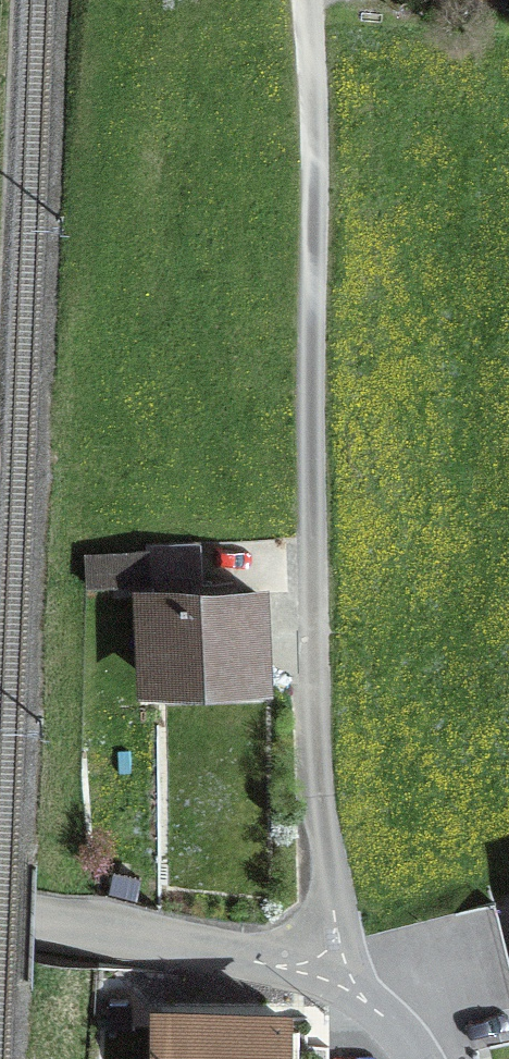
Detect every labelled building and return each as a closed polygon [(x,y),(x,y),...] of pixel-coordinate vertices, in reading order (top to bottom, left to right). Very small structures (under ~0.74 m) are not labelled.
[(85,554),(86,584),(147,581),(146,551),(85,554)] [(145,597),(148,679),(260,674),(256,592),(145,597)] [(160,1058),(281,1058),(281,1017),(160,1017),(160,1058)]
